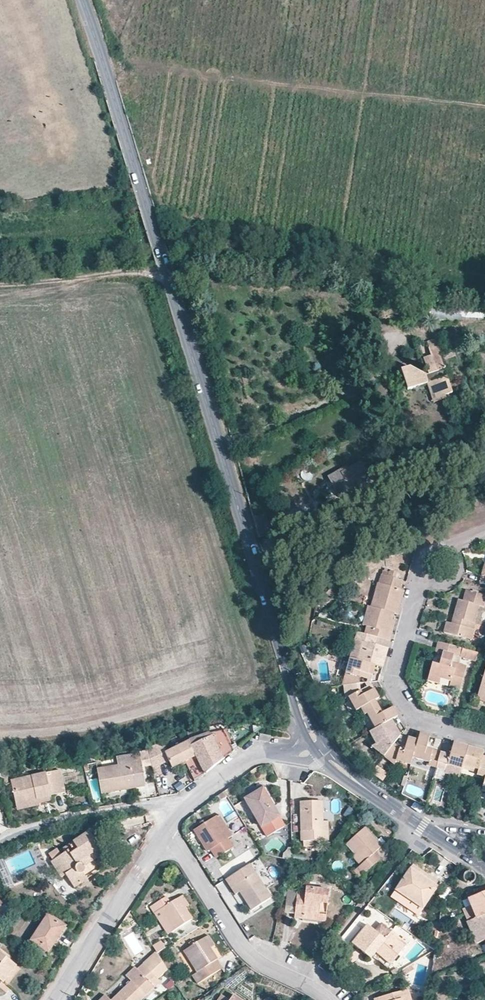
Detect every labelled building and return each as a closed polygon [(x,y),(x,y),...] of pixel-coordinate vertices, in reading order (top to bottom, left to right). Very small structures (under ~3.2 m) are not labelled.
[(445,395),(453,392),(439,354),(447,351),(443,337),(427,342),(432,355),(424,358),(429,374),(427,375),(410,367),(401,370),(408,390),(433,381),(438,397),(445,395)] [(433,381),(427,384),(433,403),(446,398),(445,395),(438,397),(433,381)] [(328,477),(338,496),(371,478),(361,462),(348,469),(346,466),(328,477)] [(270,527),(266,513),(253,517),(257,531),(270,527)] [(273,535),(271,527),(257,531),(259,539),(273,535)] [(397,614),(404,590),(401,590),(403,581),(396,579),(398,573),(390,571),(389,572),(383,571),(380,584),(378,583),(372,607),(397,614)] [(472,640),(474,630),(472,630),(479,606),(484,607),(484,603),(484,595),(467,590),(464,601),(459,599),(452,624),(447,622),(444,633),(472,640)] [(388,632),(391,620),(395,621),(397,614),(372,607),(368,606),(364,619),(370,620),(368,627),(366,627),(365,634),(378,638),(380,630),(388,632)] [(390,641),(395,621),(391,620),(388,632),(380,630),(378,638),(390,641)] [(375,665),(382,667),(388,648),(376,644),(378,638),(365,634),(357,632),(355,640),(363,642),(357,660),(375,665)] [(390,641),(378,638),(376,644),(388,648),(390,641)] [(460,692),(467,665),(459,663),(464,649),(438,642),(435,652),(443,654),(440,664),(433,662),(427,681),(439,684),(441,679),(451,681),(449,689),(460,692)] [(372,675),(375,665),(357,660),(350,659),(343,686),(344,686),(359,684),(358,677),(360,672),(372,675)] [(484,702),(484,671),(477,699),(484,702)] [(370,683),(372,675),(360,672),(358,677),(367,679),(366,683),(370,683)] [(363,695),(374,689),(370,683),(366,683),(368,686),(360,691),(363,695)] [(375,701),(379,698),(374,689),(363,695),(360,691),(359,684),(344,686),(346,699),(349,697),(357,711),(361,708),(375,701)] [(398,716),(393,707),(382,713),(375,701),(361,708),(365,715),(368,714),(376,729),(391,720),(398,716)] [(394,744),(400,736),(391,720),(376,729),(370,732),(377,744),(372,747),(384,756),(394,744)] [(204,774),(234,751),(224,731),(209,734),(188,742),(189,742),(166,754),(165,754),(169,762),(173,768),(186,762),(195,781),(204,774)] [(436,767),(440,753),(426,749),(430,736),(420,733),(417,741),(413,757),(429,762),(429,765),(436,767)] [(259,741),(271,743),(272,737),(260,734),(259,741)] [(413,757),(417,741),(408,738),(405,749),(399,748),(394,744),(384,756),(395,765),(396,761),(411,765),(413,757)] [(462,765),(468,747),(453,743),(450,755),(440,753),(436,767),(433,779),(443,781),(445,773),(447,765),(462,769),(462,765)] [(161,744),(149,750),(153,767),(169,762),(165,754),(166,754),(161,744)] [(483,757),(484,751),(468,747),(462,765),(478,770),(477,775),(484,777),(484,757),(483,757)] [(146,786),(140,754),(117,758),(118,766),(97,769),(102,794),(146,786)] [(459,777),(462,769),(447,765),(445,773),(459,777)] [(387,774),(376,766),(371,773),(382,781),(387,774)] [(46,774),(11,782),(15,802),(36,797),(37,800),(51,797),(51,795),(64,792),(59,772),(46,775),(46,774)] [(244,799),(266,836),(284,826),(280,818),(263,788),(244,799)] [(36,797),(15,802),(17,811),(39,806),(39,804),(52,801),(51,797),(37,800),(36,797)] [(301,841),(328,840),(328,821),(323,821),(322,801),(300,802),(301,841)] [(216,859),(233,848),(227,839),(231,836),(217,815),(194,830),(208,852),(211,850),(216,859)] [(357,868),(363,875),(382,858),(377,852),(382,846),(378,841),(366,828),(347,845),(362,864),(357,868)] [(74,888),(87,879),(83,873),(84,873),(85,872),(85,871),(86,871),(86,870),(86,868),(85,867),(84,866),(104,853),(90,831),(63,849),(66,853),(51,863),(61,878),(66,874),(74,888)] [(386,843),(381,837),(378,841),(382,846),(386,843)] [(273,897),(251,864),(226,880),(236,895),(240,892),(253,911),(273,897)] [(439,881),(413,864),(411,867),(436,885),(439,881)] [(395,890),(424,909),(439,886),(436,885),(411,867),(395,890)] [(476,878),(475,876),(474,874),(472,873),(470,872),(468,872),(466,873),(464,874),(463,876),(463,879),(464,881),(465,883),(467,884),(469,884),(472,884),(474,882),(475,881),(476,878)] [(294,919),(326,922),(329,889),(306,887),(305,893),(299,892),(299,889),(287,888),(285,913),(291,914),(292,903),(296,903),(294,919)] [(424,909),(395,890),(391,896),(420,915),(424,909)] [(469,898),(472,906),(463,910),(468,923),(484,916),(484,892),(469,898)] [(183,895),(170,903),(167,896),(150,906),(154,913),(159,910),(172,932),(193,919),(186,907),(189,905),(183,895)] [(172,932),(159,910),(154,913),(167,935),(172,932)] [(49,952),(65,927),(48,915),(31,941),(49,952)] [(468,923),(476,944),(484,941),(484,916),(468,923)] [(377,953),(391,964),(406,945),(391,933),(393,931),(382,923),(376,931),(367,924),(352,943),(372,959),(373,957),(377,953)] [(197,984),(223,968),(211,948),(215,945),(209,935),(183,951),(197,972),(192,975),(197,984)] [(425,942),(435,949),(437,941),(429,936),(425,942)] [(162,941),(153,945),(157,953),(166,949),(162,941)] [(3,983),(16,965),(0,953),(0,981),(3,983)] [(169,970),(158,953),(145,965),(155,976),(159,980),(169,970)] [(391,964),(377,953),(373,957),(387,969),(391,964)] [(155,988),(149,982),(155,976),(145,965),(143,963),(137,969),(135,967),(126,976),(132,981),(112,999),(142,999),(155,988)] [(405,975),(414,969),(412,964),(402,970),(405,975)] [(409,989),(374,999),(412,999),(409,989)]
